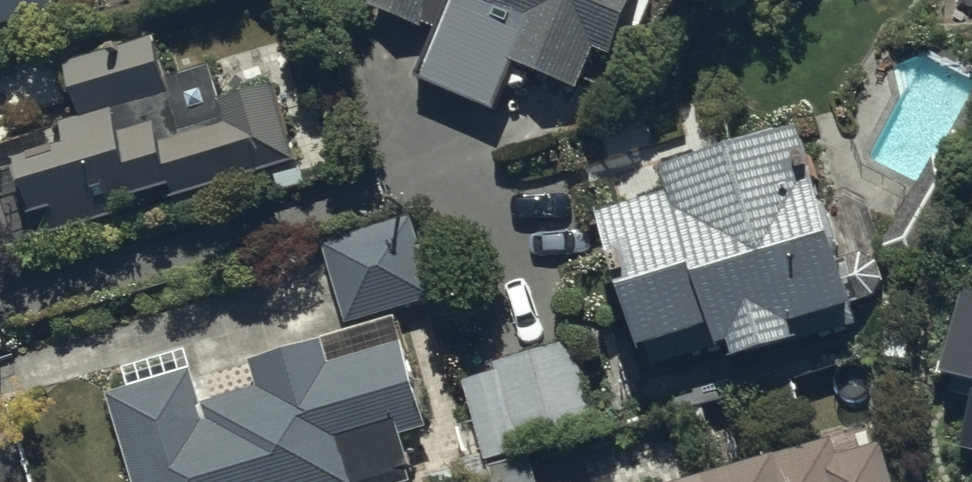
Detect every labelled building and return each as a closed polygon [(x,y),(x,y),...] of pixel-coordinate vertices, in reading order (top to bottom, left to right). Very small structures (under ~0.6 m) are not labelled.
[(51,12),(48,0),(0,0),(0,26),(51,12)] [(364,2),(416,24),(402,57),(500,97),(515,62),(575,87),(592,44),(610,52),(631,0),(365,0),(364,2)] [(6,133),(36,239),(119,212),(114,197),(169,181),(173,194),(292,159),(269,78),(219,93),(225,114),(178,128),(151,35),(63,61),(78,112),(6,133)] [(671,186),(598,208),(638,341),(710,320),(716,340),(728,336),(733,353),(796,334),(791,318),(851,299),(797,121),(664,161),(671,186)] [(409,213),(322,238),(345,320),(433,295),(409,213)] [(959,442),(971,445),(971,291),(960,288),(937,389),(969,397),(959,442)] [(495,370),(462,379),(484,458),(520,447),(518,441),(594,420),(571,336),(492,358),(495,370)] [(134,481),(407,481),(410,481),(396,432),(424,424),(401,339),(327,359),(321,338),(248,358),(255,384),(200,399),(204,414),(121,437),(134,481)] [(880,440),(833,453),(828,436),(661,481),(892,481),(880,440)] [(487,466),(492,481),(536,481),(527,453),(487,466)]
